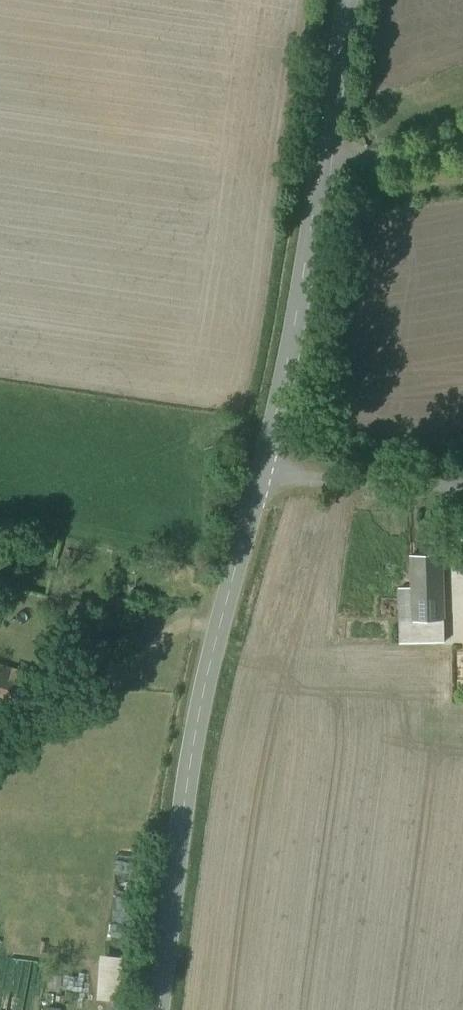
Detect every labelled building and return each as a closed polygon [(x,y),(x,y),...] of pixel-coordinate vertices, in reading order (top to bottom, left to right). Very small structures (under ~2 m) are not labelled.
[(335,443),(326,442),(325,452),(334,452),(335,443)] [(443,555),(413,556),(414,621),(444,619),(443,555)] [(414,621),(402,621),(402,642),(445,641),(444,619),(414,621)] [(0,664),(0,706),(29,715),(41,677),(0,664)]
